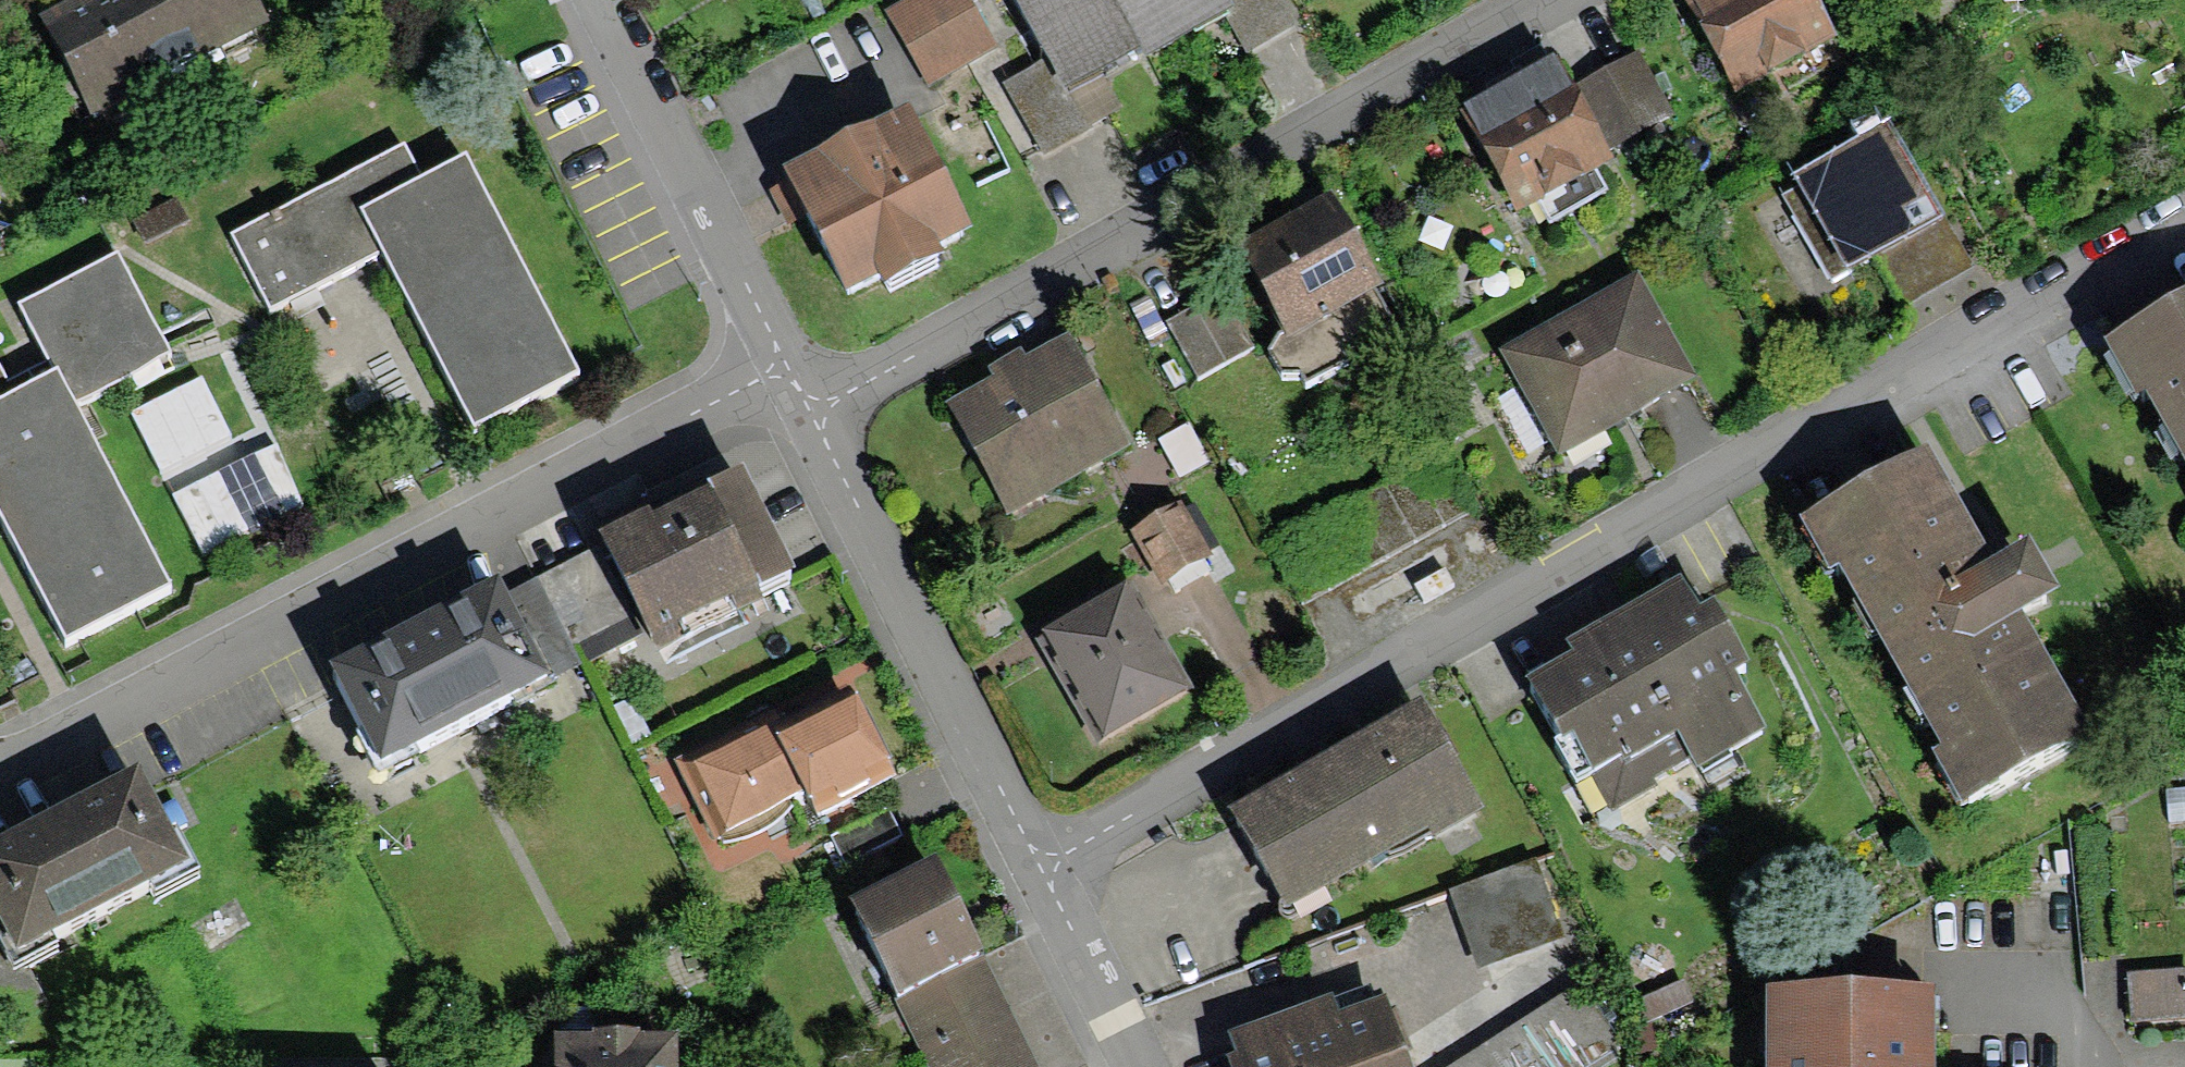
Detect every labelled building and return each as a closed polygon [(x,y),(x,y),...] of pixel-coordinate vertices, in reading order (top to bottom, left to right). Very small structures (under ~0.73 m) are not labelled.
[(45,12),(97,113),(276,20),(266,0),(68,0),(45,12)] [(908,76),(980,41),(959,0),(912,0),(879,16),(908,76)] [(1226,0),(1022,0),(1062,89),(1140,54),(1141,58),(1233,17),(1226,0)] [(1738,94),(1841,39),(1820,0),(1689,0),(1738,94)] [(1641,50),(1575,85),(1607,146),(1674,110),(1641,50)] [(1465,103),(1517,205),(1533,196),(1545,218),(1604,188),(1593,167),(1612,157),(1607,146),(1575,85),(1560,55),(1465,103)] [(782,174),(848,295),(882,277),(888,289),(946,258),(940,247),(975,228),(909,106),(782,174)] [(1961,271),(1884,143),(1798,194),(1847,276),(1876,259),(1904,305),(1961,271)] [(366,206),(421,178),(404,146),(232,234),(271,312),(389,252),(366,206)] [(421,178),(366,206),(389,252),(475,424),(580,371),(470,153),(421,178)] [(1240,249),(1291,335),(1386,279),(1335,193),(1240,249)] [(122,259),(23,310),(59,377),(77,413),(176,362),(122,259)] [(1499,346),(1555,454),(1693,382),(1637,274),(1499,346)] [(1173,322),(1203,374),(1255,344),(1225,292),(1173,322)] [(2119,346),(2146,397),(2159,390),(2184,438),(2184,310),(2119,346)] [(948,395),(1012,511),(1141,440),(1077,325),(948,395)] [(14,401),(0,374),(0,408),(14,401)] [(0,408),(0,517),(67,645),(171,592),(77,413),(59,377),(14,401),(0,408)] [(211,388),(139,422),(168,484),(240,450),(211,388)] [(1940,745),(1934,748),(1965,805),(2096,734),(2026,605),(2063,585),(2034,532),(1995,553),(1934,441),(1797,514),(1830,575),(1844,567),(1940,745)] [(282,452),(180,503),(212,566),(314,515),(282,452)] [(796,570),(742,461),(598,531),(605,546),(646,627),(652,640),(796,570)] [(1179,503),(1135,530),(1164,578),(1209,551),(1179,503)] [(605,546),(509,596),(548,674),(646,627),(605,546)] [(1036,634),(1099,739),(1190,684),(1126,579),(1036,634)] [(1683,584),(1527,673),(1561,733),(1551,739),(1574,779),(1594,768),(1616,807),(1658,783),(1653,773),(1693,750),(1704,769),(1730,754),(1724,743),(1761,722),(1728,667),(1745,657),(1712,600),(1698,609),(1683,584)] [(504,585),(334,670),(381,770),(551,683),(548,674),(509,596),(504,585)] [(898,771),(855,693),(777,736),(764,712),(675,761),(717,836),(806,787),(820,813),(898,771)] [(1230,810),(1286,905),(1433,818),(1439,828),(1480,803),(1417,698),(1230,810)] [(0,847),(0,918),(19,954),(189,867),(141,774),(0,847)] [(886,808),(830,838),(844,863),(900,834),(886,808)] [(851,897),(897,990),(982,949),(936,856),(851,897)] [(1540,860),(1451,893),(1477,966),(1567,933),(1540,860)] [(40,993),(19,954),(0,918),(0,1015),(40,993)] [(897,995),(932,1066),(1040,1066),(984,953),(897,995)] [(2130,975),(2132,1021),(2184,1018),(2184,972),(2130,975)] [(1454,1066),(1599,1066),(1632,1046),(1587,983),(1454,1066)] [(1768,1066),(1936,1066),(1933,986),(1766,990),(1768,1066)] [(1233,1066),(1414,1066),(1388,994),(1337,1013),(1330,993),(1230,1030),(1237,1050),(1228,1053),(1233,1066)] [(557,1035),(557,1066),(677,1066),(676,1034),(557,1035)]
